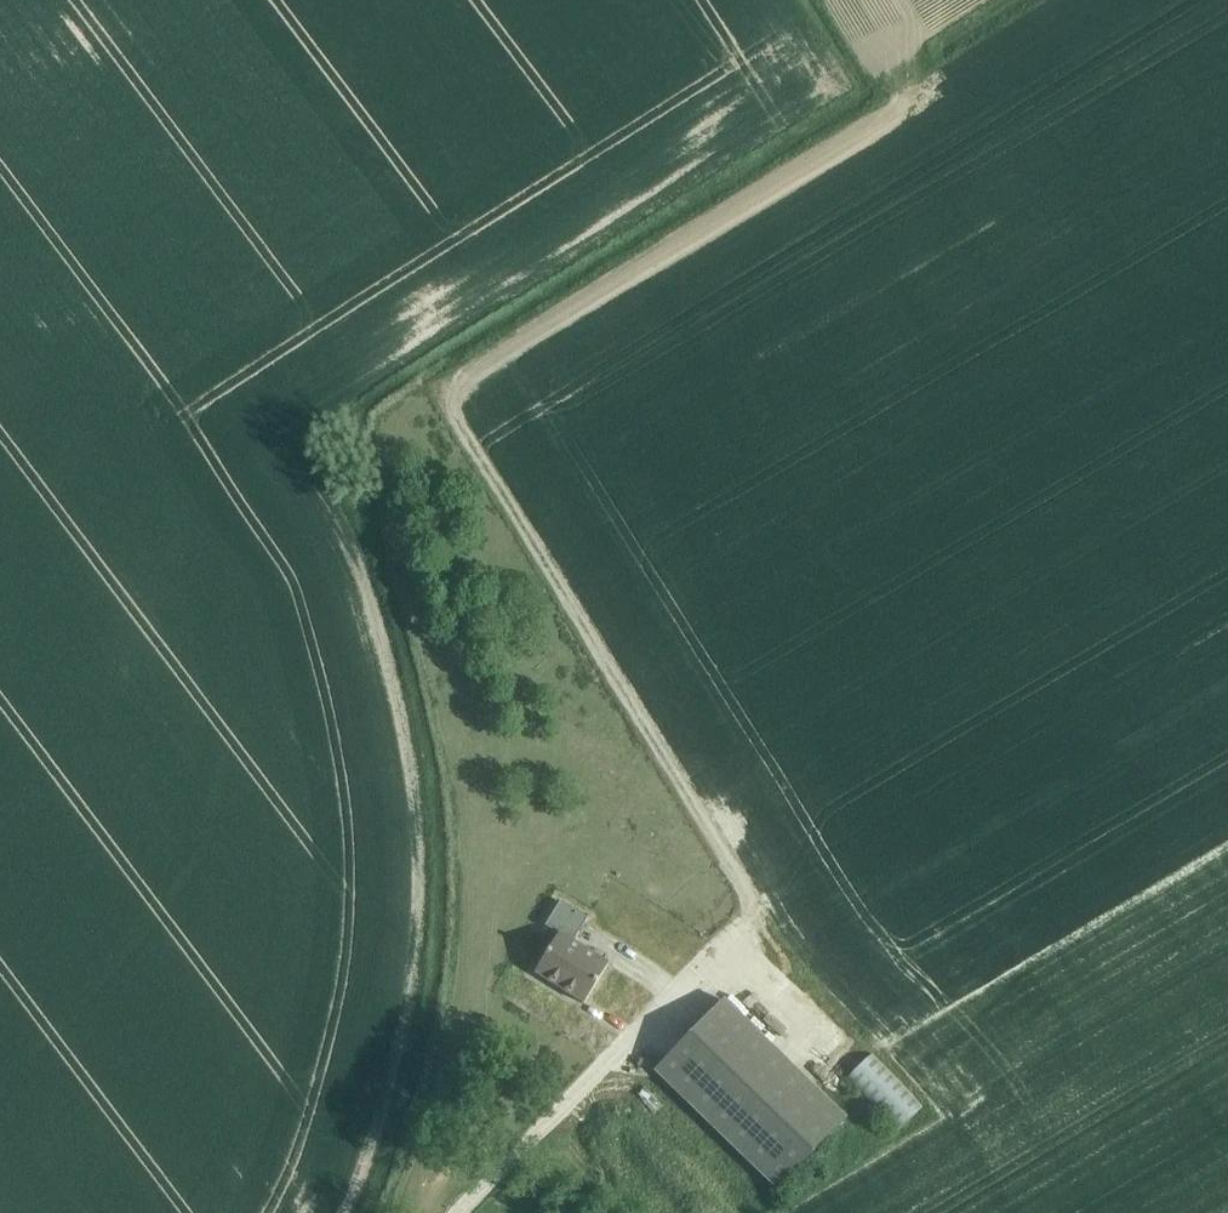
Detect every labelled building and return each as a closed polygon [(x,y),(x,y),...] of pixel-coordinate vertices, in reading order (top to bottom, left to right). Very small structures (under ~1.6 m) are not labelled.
[(558,935),(534,975),(583,1006),(608,965),(572,943),(586,920),(560,904),(546,927),(558,935)] [(846,1120),(722,1001),(654,1072),(777,1192),(846,1120)] [(845,1080),(895,1133),(922,1106),(872,1054),(845,1080)]
